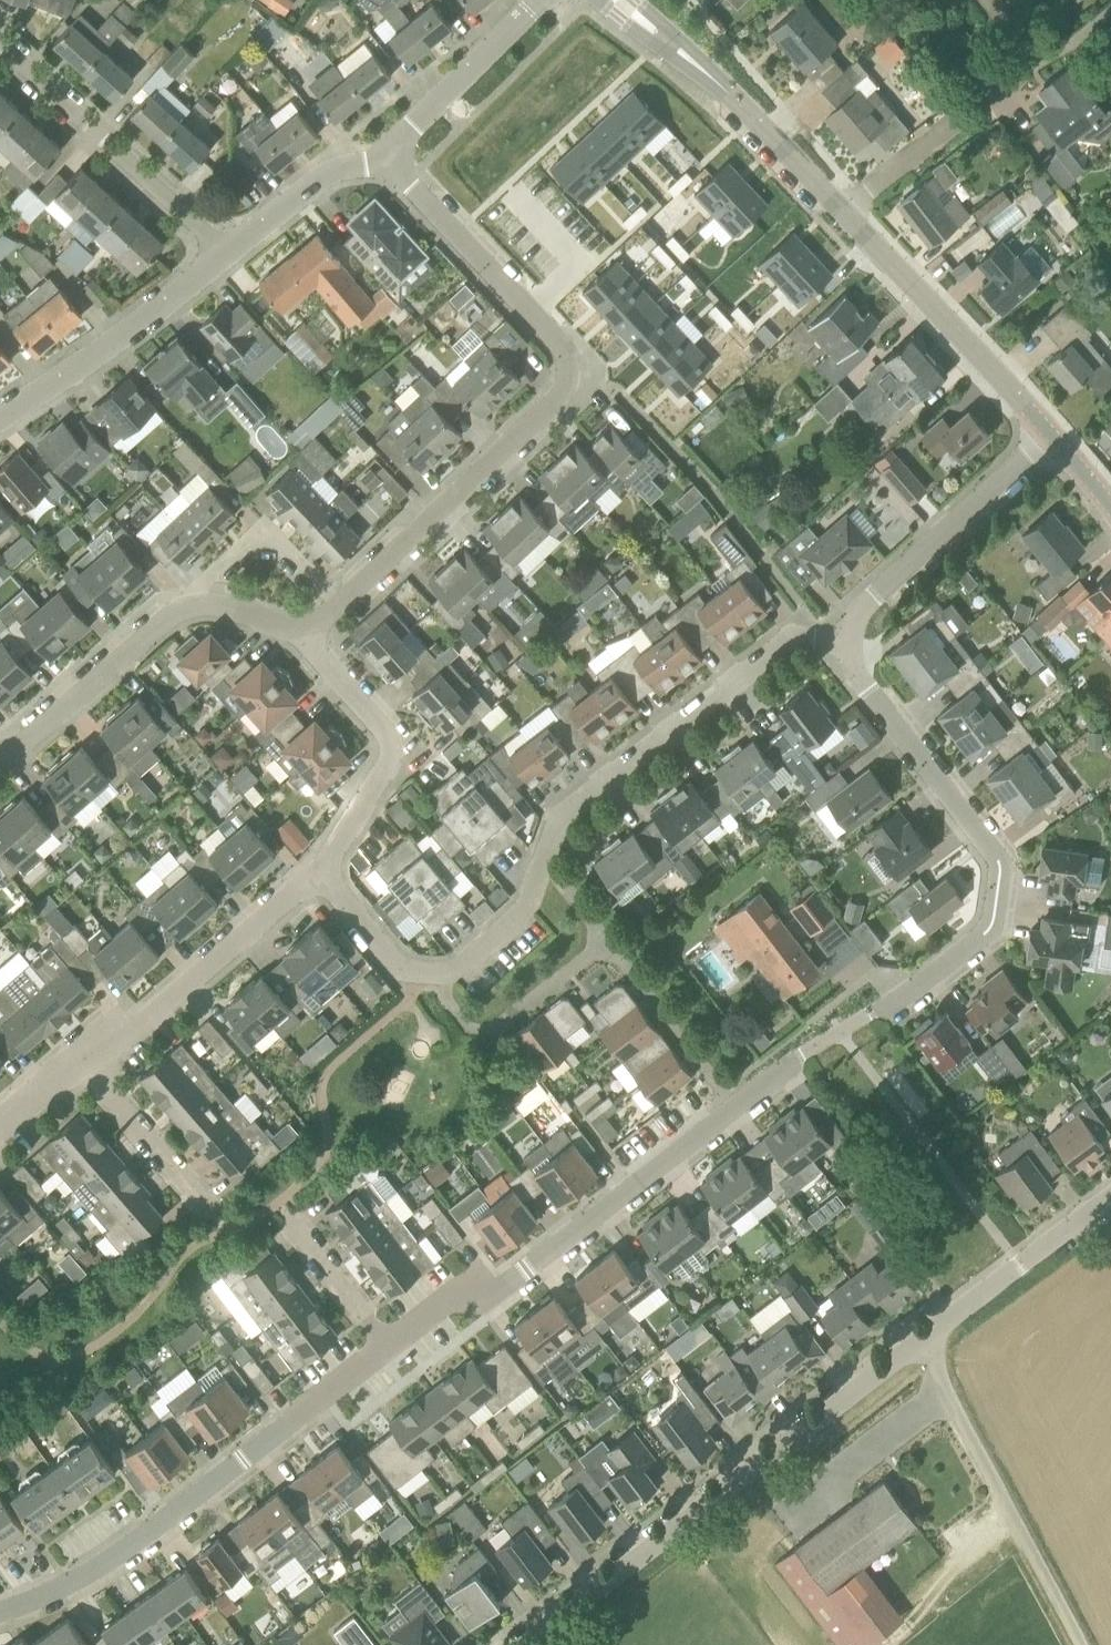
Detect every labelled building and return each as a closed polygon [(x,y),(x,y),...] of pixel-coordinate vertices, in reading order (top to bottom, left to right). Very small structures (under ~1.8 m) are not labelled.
[(71,10),(75,0),(46,0),(71,10)] [(338,0),(321,0),(317,6),(323,11),(332,9),(338,0)] [(369,10),(379,9),(398,32),(390,38),(409,61),(431,44),(412,21),(400,6),(394,0),(361,0),(369,10)] [(474,9),(485,0),(467,0),(474,9)] [(136,15),(135,14),(136,12),(123,1),(113,13),(112,12),(104,20),(119,33),(136,15)] [(804,3),(770,32),(805,73),(806,71),(822,90),(843,71),(834,59),(828,52),(839,43),(804,3)] [(49,25),(53,7),(39,4),(36,23),(49,25)] [(428,7),(412,21),(431,44),(452,26),(433,4),(428,7)] [(113,40),(98,28),(82,13),(55,43),(85,70),(103,50),(113,40)] [(147,26),(136,15),(119,33),(117,35),(129,47),(147,26)] [(275,43),(262,29),(252,41),(264,53),(275,43)] [(889,34),(875,46),(891,65),(905,53),(889,34)] [(347,77),(363,98),(391,75),(375,55),(365,42),(337,65),(347,77)] [(156,68),(172,51),(164,43),(148,60),(156,68)] [(194,55),(182,44),(163,64),(175,76),(194,55)] [(257,72),(269,60),(255,46),(243,57),(257,72)] [(85,70),(115,98),(134,78),(103,50),(85,70)] [(886,149),(910,129),(896,113),(875,90),(880,86),(858,60),(843,71),(822,90),(838,108),(826,118),(854,150),(873,134),(886,149)] [(1091,65),(1089,78),(1104,80),(1106,66),(1091,65)] [(242,87),(228,71),(219,79),(218,80),(232,96),(233,95),(242,87)] [(1035,127),(1054,152),(1043,160),(1062,185),(1075,175),(1070,168),(1077,162),(1065,145),(1074,137),(1103,141),(1110,135),(1110,111),(1109,109),(1104,113),(1080,80),(1077,82),(1068,71),(1051,84),(1055,89),(1044,98),(1049,104),(1038,113),(1044,120),(1035,127)] [(318,100),(335,121),(363,98),(347,77),(318,100)] [(150,93),(132,113),(162,141),(181,121),(191,108),(166,85),(156,91),(152,95),(150,93)] [(634,91),(613,110),(645,144),(666,125),(634,91)] [(20,110),(0,92),(0,132),(20,110)] [(203,95),(196,103),(195,105),(207,116),(216,106),(203,95)] [(20,110),(0,132),(0,144),(15,158),(41,129),(20,110)] [(624,163),(645,144),(613,110),(593,130),(624,163)] [(296,152),(318,135),(299,112),(277,129),(296,152)] [(193,168),(211,148),(181,121),(162,141),(193,168)] [(21,213),(38,193),(29,185),(62,148),(41,129),(15,158),(2,169),(24,188),(10,203),(21,213)] [(277,129),(256,146),(275,170),(296,152),(277,129)] [(624,163),(593,130),(572,149),(603,183),(624,163)] [(572,149),(551,168),(582,202),(603,183),(572,149)] [(901,203),(933,244),(969,215),(948,188),(961,177),(946,159),(933,169),(937,175),(927,183),(927,182),(901,203)] [(748,183),(729,162),(695,193),(714,215),(748,183)] [(1043,176),(1036,166),(1026,173),(1034,184),(1043,176)] [(76,214),(77,215),(103,186),(81,167),(46,206),(65,225),(76,214)] [(693,178),(686,171),(677,180),(684,187),(693,178)] [(1031,186),(1046,205),(1058,196),(1043,176),(1034,184),(1031,186)] [(684,187),(677,180),(668,188),(674,195),(684,187)] [(748,183),(714,215),(734,236),(768,204),(748,183)] [(97,233),(123,205),(103,186),(77,215),(97,233)] [(972,212),(974,214),(983,224),(1013,201),(1012,200),(1006,192),(1003,188),(972,212)] [(1006,192),(1012,200),(1018,196),(1012,188),(1006,192)] [(38,193),(21,213),(31,221),(48,201),(38,193)] [(624,203),(631,211),(638,205),(630,197),(624,203)] [(424,256),(426,255),(375,200),(351,222),(358,230),(345,242),(399,302),(434,268),(424,256)] [(638,220),(647,211),(641,204),(632,213),(638,220)] [(143,224),(123,205),(97,233),(117,251),(143,224)] [(623,222),(629,228),(638,220),(632,213),(623,222)] [(117,251),(139,271),(164,243),(143,224),(117,251)] [(0,234),(0,255),(16,243),(6,229),(0,234)] [(814,253),(794,232),(760,263),(780,285),(814,253)] [(317,283),(350,323),(359,334),(370,324),(362,314),(373,305),(382,316),(397,303),(383,287),(370,297),(318,235),(260,283),(283,311),(317,283)] [(675,251),(682,245),(673,235),(666,242),(675,251)] [(67,265),(85,246),(76,237),(58,256),(67,265)] [(982,288),(985,291),(982,294),(996,310),(999,307),(1003,311),(1053,264),(1033,242),(1018,256),(1005,242),(980,263),(993,278),(982,288)] [(659,243),(652,250),(661,259),(667,252),(659,243)] [(44,252),(27,244),(21,250),(41,275),(54,265),(44,252)] [(675,251),(683,260),(690,254),(682,245),(675,251)] [(95,256),(85,246),(67,265),(76,274),(95,256)] [(667,252),(661,259),(669,268),(676,262),(667,252)] [(799,306),(833,274),(814,253),(780,285),(799,306)] [(602,312),(636,280),(617,260),(583,291),(602,312)] [(973,269),(966,260),(953,270),(960,279),(973,269)] [(975,288),(986,273),(976,265),(965,281),(975,288)] [(1055,281),(1063,291),(1076,280),(1068,270),(1055,281)] [(679,279),(688,289),(695,282),(686,273),(679,279)] [(59,333),(82,314),(62,289),(50,276),(40,285),(27,295),(59,333)] [(82,287),(100,306),(110,298),(93,278),(82,287)] [(602,312),(621,333),(655,301),(636,280),(602,312)] [(459,309),(475,293),(466,283),(449,298),(459,309)] [(863,315),(845,294),(808,327),(809,328),(813,325),(834,349),(817,365),(834,384),(836,382),(869,352),(859,342),(880,323),(868,310),(863,315)] [(27,295),(15,305),(4,314),(15,327),(14,329),(35,353),(59,333),(27,295)] [(675,322),(655,301),(621,333),(641,354),(675,322)] [(243,370),(254,359),(273,339),(241,303),(231,313),(225,307),(225,304),(202,325),(243,370)] [(1084,377),(1103,398),(1110,391),(1110,365),(1089,340),(1092,337),(1090,335),(1093,332),(1068,303),(1042,325),(1063,349),(1048,362),(1071,389),(1084,377)] [(716,305),(709,311),(718,320),(724,314),(716,305)] [(740,321),(747,315),(738,306),(731,312),(740,321)] [(718,320),(726,329),(733,323),(724,314),(718,320)] [(740,321),(748,330),(755,324),(747,315),(740,321)] [(528,342),(507,319),(464,358),(504,400),(514,390),(511,387),(520,379),(508,366),(518,357),(516,354),(528,342)] [(641,354),(660,374),(694,343),(675,322),(641,354)] [(332,356),(303,323),(285,340),(314,372),(332,356)] [(771,330),(762,339),(769,347),(779,338),(771,330)] [(930,353),(913,334),(884,359),(889,365),(851,399),(836,382),(834,384),(813,403),(828,420),(841,409),(853,423),(930,353)] [(220,384),(178,336),(145,364),(169,392),(177,384),(195,406),(220,384)] [(396,348),(396,340),(384,340),(384,348),(396,348)] [(713,364),(694,343),(660,374),(679,395),(713,364)] [(10,360),(0,347),(0,368),(10,360)] [(918,398),(948,373),(930,353),(853,423),(864,435),(913,392),(918,398)] [(465,398),(482,415),(491,406),(494,409),(504,400),(464,358),(445,376),(435,386),(455,407),(465,398)] [(419,369),(413,362),(406,368),(413,375),(419,369)] [(452,442),(461,434),(445,416),(455,407),(435,386),(423,374),(413,383),(421,391),(402,409),(445,455),(455,445),(452,442)] [(112,443),(123,433),(125,435),(155,409),(129,378),(99,404),(110,418),(99,428),(112,443)] [(222,394),(250,426),(266,412),(237,381),(222,394)] [(695,392),(707,404),(718,394),(706,381),(695,392)] [(723,395),(731,410),(749,400),(742,386),(723,395)] [(354,427),(356,429),(367,420),(359,411),(354,406),(346,413),(343,416),(354,427)] [(411,458),(423,471),(432,462),(435,465),(445,455),(402,409),(389,421),(390,429),(377,441),(401,467),(411,458)] [(923,437),(930,445),(939,455),(951,445),(962,458),(989,434),(969,411),(951,427),(943,419),(923,437)] [(41,440),(39,443),(75,483),(111,450),(82,419),(71,429),(63,420),(52,431),(50,428),(39,438),(41,440)] [(297,419),(284,432),(297,445),(310,433),(309,431),(314,426),(306,419),(301,424),(297,419)] [(638,490),(666,464),(639,435),(630,443),(612,424),(593,442),(603,453),(630,481),(638,490)] [(357,441),(362,436),(354,427),(349,432),(357,441)] [(362,436),(357,441),(364,449),(370,444),(362,436)] [(185,438),(174,448),(193,469),(204,459),(185,438)] [(595,499),(610,485),(617,493),(630,481),(603,453),(594,462),(576,443),(558,460),(595,499)] [(890,448),(875,462),(881,469),(897,456),(890,448)] [(293,467),(283,477),(267,492),(279,504),(273,509),(279,515),(322,474),(324,473),(302,449),(288,462),(293,467)] [(23,510),(46,490),(54,500),(66,489),(49,469),(40,477),(19,453),(11,460),(8,461),(5,463),(1,468),(0,469),(0,483),(23,510)] [(139,482),(151,471),(138,456),(126,466),(139,482)] [(881,469),(911,502),(926,489),(897,456),(881,469)] [(540,477),(555,493),(558,496),(548,505),(567,526),(572,531),(600,505),(595,499),(558,460),(540,477)] [(236,512),(206,480),(215,471),(205,461),(195,470),(198,472),(179,489),(191,502),(223,535),(229,529),(224,524),(236,512)] [(158,465),(150,473),(155,479),(163,471),(158,465)] [(386,479),(391,474),(384,466),(378,471),(386,479)] [(361,478),(372,490),(383,480),(371,468),(361,478)] [(173,482),(163,471),(155,479),(153,480),(164,491),(173,482)] [(257,486),(250,471),(233,478),(240,494),(257,486)] [(289,516),(300,527),(339,491),(322,474),(279,515),(284,521),(289,516)] [(391,474),(386,479),(382,483),(399,501),(409,492),(391,474)] [(344,519),(342,517),(357,504),(349,497),(342,488),(339,491),(300,527),(311,539),(306,544),(311,550),(344,519)] [(697,501),(687,489),(676,499),(687,511),(697,501)] [(740,501),(752,514),(762,505),(749,493),(741,500),(741,501),(740,501)] [(107,506),(98,495),(83,509),(93,519),(107,506)] [(538,514),(520,495),(502,512),(532,544),(547,530),(556,536),(567,526),(548,505),(538,514)] [(765,528),(793,512),(783,496),(752,514),(765,528)] [(697,501),(687,511),(683,514),(694,526),(710,512),(700,499),(697,501)] [(0,500),(0,530),(15,518),(0,500)] [(217,540),(223,535),(191,502),(174,519),(201,546),(213,535),(217,540)] [(130,509),(130,508),(125,503),(116,511),(121,517),(122,516),(130,509)] [(1048,599),(1077,575),(1066,562),(1085,547),(1066,523),(1053,511),(1023,536),(1052,572),(1036,585),(1048,599)] [(502,512),(484,529),(502,549),(493,558),(512,578),(523,568),(517,558),(532,544),(502,512)] [(775,554),(804,587),(818,574),(826,582),(841,569),(857,557),(856,556),(872,543),(847,514),(820,538),(808,525),(775,554)] [(166,566),(176,557),(187,569),(194,562),(189,557),(201,546),(174,519),(147,546),(166,566)] [(333,563),(361,537),(344,519),(311,550),(317,555),(322,550),(333,563)] [(66,548),(80,537),(68,521),(54,532),(66,548)] [(145,549),(122,525),(112,534),(118,541),(99,557),(127,589),(146,573),(134,559),(145,549)] [(39,545),(51,536),(43,526),(31,536),(39,545)] [(26,533),(0,554),(12,568),(38,547),(26,533)] [(483,567),(465,547),(447,565),(477,596),(490,610),(517,584),(512,578),(493,558),(483,567)] [(614,572),(624,562),(619,555),(610,556),(605,561),(614,572)] [(92,587),(108,606),(111,603),(113,606),(126,594),(124,592),(127,589),(99,557),(81,573),(75,566),(65,575),(83,596),(92,587)] [(773,595),(744,558),(725,573),(732,583),(719,593),(746,627),(767,611),(762,603),(773,595)] [(11,572),(0,559),(0,582),(11,572)] [(964,563),(954,572),(968,588),(978,580),(964,563)] [(447,565),(429,582),(447,601),(438,610),(457,630),(473,647),(486,635),(470,618),(476,612),(469,604),(477,596),(447,565)] [(608,578),(599,568),(591,574),(600,584),(608,578)] [(634,583),(625,573),(614,582),(623,592),(634,583)] [(1088,594),(1073,608),(1062,618),(1068,624),(1084,625),(1090,619),(1103,633),(1110,626),(1110,573),(1088,594)] [(86,625),(89,623),(73,604),(83,596),(65,575),(55,584),(61,591),(42,607),(70,639),(73,637),(74,639),(87,627),(86,625)] [(600,588),(609,599),(618,593),(608,581),(600,588)] [(725,643),(746,627),(719,593),(707,603),(699,593),(680,608),(705,640),(716,632),(725,643)] [(35,637),(51,656),(70,639),(42,607),(31,595),(3,620),(7,625),(25,646),(35,637)] [(1073,608),(1061,595),(1037,617),(1038,618),(1031,624),(1040,634),(1048,627),(1050,629),(1062,618),(1073,608)] [(586,598),(577,606),(586,618),(595,610),(586,598)] [(937,599),(912,618),(908,621),(917,632),(892,651),(908,672),(955,635),(957,633),(943,615),(944,608),(937,599)] [(410,629),(395,611),(385,600),(366,618),(375,628),(358,643),(367,653),(362,657),(370,665),(410,629)] [(1018,601),(1013,617),(1028,622),(1033,605),(1018,601)] [(694,648),(705,640),(680,608),(661,622),(668,631),(655,641),(681,677),(703,660),(694,648)] [(528,621),(516,630),(528,646),(540,637),(528,621)] [(605,644),(616,657),(641,689),(651,681),(660,693),(681,677),(655,641),(641,623),(640,624),(641,625),(628,635),(605,644)] [(1032,641),(1040,634),(1031,624),(1023,631),(1032,641)] [(31,672),(15,654),(25,646),(7,625),(0,631),(0,637),(3,641),(0,643),(0,675),(12,689),(15,687),(30,677),(28,675),(31,672)] [(558,626),(548,634),(556,645),(566,636),(558,626)] [(1103,633),(1110,642),(1110,626),(1103,633)] [(416,674),(436,657),(410,629),(370,665),(377,674),(382,669),(391,679),(407,665),(416,674)] [(175,651),(182,659),(181,660),(198,679),(202,676),(211,687),(223,676),(233,667),(224,656),(237,644),(239,645),(239,644),(225,636),(224,637),(226,638),(220,643),(211,633),(201,642),(194,634),(175,651)] [(1021,634),(1009,644),(1031,672),(1043,662),(1021,634)] [(908,672),(924,693),(949,674),(957,684),(980,667),(955,635),(908,672)] [(436,656),(444,649),(437,641),(429,648),(436,656)] [(500,647),(487,655),(497,670),(510,662),(500,647)] [(529,651),(520,664),(534,673),(543,661),(529,651)] [(436,657),(416,674),(411,679),(419,689),(413,694),(422,705),(417,709),(425,717),(467,680),(450,660),(446,664),(438,655),(436,657)] [(223,676),(249,706),(289,671),(276,664),(276,665),(271,671),(262,661),(255,668),(245,657),(233,667),(223,676)] [(591,692),(617,726),(639,710),(630,698),(641,689),(616,657),(597,672),(604,682),(591,692)] [(994,668),(989,661),(980,667),(985,674),(994,668)] [(1058,676),(1049,665),(1039,672),(1048,684),(1058,676)] [(965,695),(940,714),(956,735),(1004,698),(985,674),(980,667),(957,684),(965,695)] [(289,671),(249,706),(275,736),(298,716),(288,706),(296,699),(287,689),(293,684),(294,685),(295,685),(289,671)] [(12,689),(0,675),(0,700),(12,689)] [(461,736),(468,729),(482,717),(492,706),(468,679),(467,680),(425,717),(432,725),(437,721),(446,731),(452,726),(461,736)] [(793,727),(773,742),(811,792),(827,779),(804,750),(836,726),(827,714),(830,712),(821,701),(818,703),(808,689),(780,711),(793,727)] [(180,700),(174,693),(168,699),(179,712),(197,697),(191,691),(180,700)] [(571,692),(552,707),(559,716),(576,739),(587,731),(596,742),(617,726),(591,692),(578,702),(571,692)] [(130,699),(118,710),(149,745),(167,729),(173,736),(183,727),(160,699),(149,708),(139,696),(133,702),(130,699)] [(956,735),(972,755),(997,737),(1006,747),(1028,730),(1018,716),(1004,698),(956,735)] [(118,747),(108,756),(126,777),(133,785),(140,779),(140,773),(159,757),(149,745),(118,710),(106,720),(109,723),(102,729),(118,747)] [(298,716),(275,736),(265,745),(292,775),(302,766),(342,731),(329,723),(328,725),(330,726),(324,731),(315,721),(307,727),(298,716)] [(529,739),(555,774),(564,767),(560,762),(571,753),(566,747),(576,739),(559,716),(529,739)] [(482,717),(468,729),(477,738),(490,726),(482,717)] [(863,720),(847,731),(860,748),(876,737),(863,720)] [(213,736),(205,726),(195,735),(203,744),(213,736)] [(522,730),(502,745),(488,756),(512,783),(516,787),(527,778),(532,784),(543,775),(547,780),(555,774),(529,739),(522,730)] [(1014,758),(989,777),(1004,797),(1052,761),(1028,730),(1006,747),(1014,758)] [(342,731),(302,766),(329,796),(351,777),(341,766),(349,759),(340,749),(346,744),(348,745),(342,731)] [(1102,749),(1103,732),(1089,731),(1088,748),(1102,749)] [(457,740),(443,751),(450,759),(464,747),(457,740)] [(776,789),(793,776),(783,763),(769,745),(763,751),(754,740),(743,748),(739,743),(731,749),(764,794),(767,797),(776,790),(776,789)] [(126,777),(108,756),(98,765),(82,746),(75,752),(73,749),(61,760),(101,806),(119,791),(115,786),(126,777)] [(721,777),(713,783),(710,785),(729,810),(732,814),(742,806),(745,809),(764,794),(731,749),(722,756),(726,761),(715,770),(721,777)] [(488,756),(482,761),(496,778),(482,789),(463,767),(445,782),(474,816),(512,783),(488,756)] [(60,797),(50,806),(68,827),(78,818),(84,824),(104,808),(101,806),(61,760),(48,770),(51,773),(44,779),(60,797)] [(821,768),(828,776),(837,769),(830,760),(821,768)] [(1004,797),(1021,818),(1045,799),(1054,810),(1076,792),(1052,761),(1004,797)] [(244,791),(259,778),(246,763),(231,777),(244,791)] [(891,797),(869,768),(849,783),(839,770),(827,779),(811,792),(805,796),(815,810),(828,801),(850,829),(891,797)] [(710,785),(700,793),(690,781),(679,789),(675,784),(666,791),(701,836),(721,821),(720,818),(729,810),(710,785)] [(474,816),(445,782),(428,797),(446,819),(431,832),(441,844),(474,816)] [(202,802),(213,793),(204,783),(193,792),(202,802)] [(411,783),(400,793),(411,805),(422,796),(411,783)] [(474,816),(502,850),(520,835),(501,813),(523,794),(516,787),(512,783),(474,816)] [(265,799),(253,786),(244,794),(256,807),(265,799)] [(674,862),(685,854),(683,850),(701,836),(666,791),(658,797),(662,803),(651,811),(656,818),(648,825),(651,828),(649,830),(674,862)] [(1103,799),(1110,811),(1110,793),(1103,799)] [(62,841),(58,836),(68,827),(50,806),(40,814),(24,796),(18,802),(15,799),(3,809),(34,845),(44,856),(62,841)] [(387,809),(402,827),(415,815),(401,797),(387,809)] [(228,837),(259,872),(271,862),(268,859),(275,853),(259,835),(269,826),(251,805),(248,808),(242,801),(227,815),(238,829),(228,837)] [(1090,822),(1102,815),(1095,802),(1082,810),(1090,822)] [(0,849),(0,865),(8,874),(11,877),(21,868),(15,861),(34,845),(3,809),(0,812),(0,844),(3,847),(0,849)] [(899,876),(932,850),(909,821),(907,822),(897,809),(868,832),(878,845),(876,847),(899,876)] [(453,856),(451,854),(466,842),(484,865),(502,850),(474,816),(441,844),(452,857),(453,856)] [(141,827),(132,817),(122,825),(131,835),(141,827)] [(777,839),(768,827),(756,837),(765,848),(777,839)] [(649,830),(638,838),(634,832),(623,841),(619,835),(610,842),(637,876),(645,887),(663,872),(674,863),(674,862),(649,830)] [(310,840),(302,831),(288,843),(296,853),(310,840)] [(428,857),(409,835),(392,850),(420,884),(452,857),(441,844),(442,846),(428,857)] [(247,883),(259,872),(228,837),(210,853),(204,846),(194,855),(212,876),(222,867),(237,886),(244,880),(247,883)] [(114,853),(104,842),(93,852),(102,863),(114,853)] [(618,891),(637,876),(610,842),(602,849),(606,854),(595,863),(605,875),(594,884),(610,905),(622,896),(618,891)] [(162,877),(165,880),(201,922),(213,912),(211,909),(217,903),(202,885),(212,876),(194,855),(187,846),(176,856),(181,861),(162,877)] [(372,862),(359,846),(350,859),(351,860),(360,871),(372,862)] [(463,867),(474,857),(464,846),(453,855),(463,867)] [(1103,855),(1043,847),(1040,878),(1049,877),(1048,891),(1074,895),(1076,881),(1083,882),(1099,884),(1103,855)] [(139,863),(140,852),(130,850),(129,856),(134,862),(139,863)] [(420,884),(392,850),(374,865),(393,887),(377,900),(387,911),(420,884)] [(703,873),(688,852),(685,854),(674,862),(674,863),(690,883),(703,873)] [(420,884),(449,918),(466,903),(447,881),(463,868),(453,856),(452,857),(420,884)] [(813,873),(825,864),(818,858),(809,857),(800,860),(809,873),(813,873)] [(889,900),(903,919),(913,911),(927,930),(928,929),(929,931),(953,913),(951,909),(964,899),(947,877),(925,894),(915,880),(889,900)] [(136,905),(154,926),(164,917),(180,936),(187,930),(189,933),(201,922),(165,880),(146,897),(136,905)] [(836,911),(817,887),(812,880),(801,889),(806,895),(793,906),(812,930),(813,929),(835,912),(836,911)] [(431,933),(449,918),(420,884),(387,911),(397,923),(412,910),(431,933)] [(497,905),(507,895),(500,887),(498,885),(488,895),(497,905)] [(761,893),(733,914),(757,945),(750,951),(784,994),(784,996),(819,968),(761,893)] [(495,910),(486,899),(471,912),(479,922),(495,910)] [(372,904),(382,916),(387,911),(377,900),(372,904)] [(848,901),(844,918),(860,922),(864,905),(848,901)] [(132,921),(113,937),(144,972),(156,962),(153,959),(160,953),(144,935),(154,926),(136,905),(126,914),(132,921)] [(397,923),(387,911),(382,916),(399,936),(404,932),(397,923)] [(631,931),(639,925),(632,917),(625,923),(631,931)] [(884,943),(864,918),(850,929),(869,954),(884,943)] [(1027,959),(1049,962),(1046,984),(1071,987),(1074,966),(1079,966),(1083,937),(1089,937),(1091,924),(1044,918),(1042,932),(1033,931),(1033,928),(1027,959)] [(103,926),(88,939),(74,924),(61,935),(79,956),(97,976),(107,967),(122,985),(129,980),(132,983),(144,972),(113,937),(103,926)] [(363,954),(345,934),(335,943),(320,925),(312,929),(300,940),(329,973),(348,957),(353,963),(363,954)] [(55,941),(61,935),(54,927),(50,930),(49,935),(55,941)] [(91,991),(74,971),(69,965),(79,956),(61,935),(55,941),(30,962),(46,981),(72,1010),(91,991)] [(340,986),(329,973),(300,940),(288,950),(283,958),(298,975),(288,984),(306,1004),(314,1014),(324,1005),(321,1002),(340,986)] [(24,968),(4,985),(44,1031),(46,1033),(72,1010),(46,981),(40,986),(24,968)] [(971,1000),(975,1005),(966,1012),(982,1033),(991,1026),(996,1032),(1019,1014),(1015,1009),(1027,1000),(1003,969),(981,986),(984,990),(971,1000)] [(375,973),(361,985),(372,998),(386,987),(375,973)] [(299,1018),(295,1013),(306,1004),(288,984),(278,992),(263,975),(256,981),(254,979),(242,990),(281,1034),(299,1018)] [(617,984),(594,1001),(610,1023),(600,1031),(604,1036),(641,1007),(623,985),(617,984)] [(4,985),(0,988),(0,1036),(7,1030),(24,1049),(44,1031),(4,985)] [(240,1025),(230,1034),(248,1054),(258,1045),(262,1050),(281,1034),(242,990),(230,1000),(232,1002),(225,1008),(240,1025)] [(565,1037),(586,1020),(569,998),(563,997),(539,1015),(568,1052),(565,1054),(575,1065),(581,1060),(572,1048),(573,1047),(565,1037)] [(590,1018),(597,1012),(588,1000),(581,1006),(590,1018)] [(641,1007),(604,1036),(621,1058),(658,1030),(641,1007)] [(333,1023),(323,1012),(318,1016),(328,1028),(333,1023)] [(912,1030),(916,1036),(915,1036),(940,1068),(971,1044),(947,1012),(935,1021),(930,1016),(912,1030)] [(539,1015),(516,1033),(544,1070),(565,1054),(568,1052),(539,1015)] [(209,1019),(198,1028),(216,1048),(226,1039),(209,1019)] [(339,1040),(350,1031),(341,1020),(330,1029),(339,1040)] [(772,1041),(759,1025),(748,1035),(761,1050),(772,1041)] [(621,1058),(639,1081),(676,1052),(658,1030),(621,1058)] [(300,1055),(310,1066),(336,1043),(327,1032),(300,1055)] [(226,1039),(216,1048),(223,1056),(233,1047),(226,1039)] [(199,1063),(182,1042),(140,1078),(158,1098),(199,1063)] [(997,1084),(1012,1072),(992,1045),(975,1057),(997,1084)] [(1072,1060),(1074,1055),(1072,1051),(1067,1049),(1063,1051),(1061,1056),(1063,1060),(1067,1062),(1072,1060)] [(639,1081),(656,1103),(693,1075),(676,1052),(639,1081)] [(1016,1077),(1027,1068),(1018,1057),(1007,1065),(1012,1072),(1016,1077)] [(175,1118),(217,1082),(199,1063),(158,1098),(175,1118)] [(253,1086),(261,1079),(252,1068),(244,1075),(253,1086)] [(261,1079),(253,1086),(262,1096),(269,1089),(261,1079)] [(585,1088),(590,1095),(602,1086),(597,1079),(585,1088)] [(192,1138),(234,1102),(217,1082),(175,1118),(192,1138)] [(585,1088),(574,1097),(579,1104),(590,1095),(585,1088)] [(245,1092),(234,1102),(192,1138),(210,1158),(214,1155),(255,1118),(254,1117),(262,1111),(245,1092)] [(597,1104),(603,1111),(615,1102),(609,1095),(597,1104)] [(574,1107),(566,1097),(560,1102),(568,1112),(574,1107)] [(1075,1106),(1079,1111),(1064,1122),(1065,1123),(1049,1134),(1074,1168),(1082,1162),(1087,1169),(1101,1158),(1096,1152),(1104,1146),(1100,1140),(1110,1131),(1086,1098),(1075,1106)] [(597,1104),(585,1113),(591,1120),(603,1111),(597,1104)] [(850,1140),(832,1117),(820,1127),(804,1106),(797,1111),(795,1108),(782,1118),(812,1156),(823,1148),(829,1156),(850,1140)] [(591,1120),(594,1124),(608,1141),(619,1132),(603,1111),(591,1120)] [(81,1113),(40,1149),(57,1169),(99,1134),(81,1113)] [(500,1130),(501,1121),(496,1114),(484,1123),(493,1135),(500,1130)] [(261,1166),(281,1148),(255,1118),(214,1155),(231,1174),(252,1156),(261,1166)] [(811,1178),(801,1165),(812,1156),(782,1118),(769,1128),(772,1131),(765,1137),(781,1157),(769,1166),(787,1189),(790,1194),(811,1178)] [(1021,1136),(1029,1129),(1025,1123),(1016,1130),(1021,1136)] [(585,1156),(596,1148),(579,1127),(568,1135),(562,1128),(543,1143),(579,1188),(598,1173),(585,1156)] [(1024,1206),(1052,1185),(1035,1161),(1048,1151),(1031,1128),(1029,1129),(1021,1136),(999,1152),(1009,1166),(1007,1167),(997,1175),(1010,1193),(1013,1192),(1024,1206)] [(57,1169),(75,1189),(116,1153),(99,1134),(57,1169)] [(523,1156),(530,1165),(519,1174),(535,1194),(546,1186),(559,1203),(579,1188),(543,1143),(523,1156)] [(116,1153),(75,1189),(92,1209),(133,1173),(116,1153)] [(757,1175),(741,1155),(735,1160),(732,1156),(719,1166),(749,1206),(768,1191),(774,1199),(787,1189),(769,1166),(757,1175)] [(424,1170),(428,1176),(444,1164),(440,1158),(424,1170)] [(41,1183),(24,1163),(13,1172),(31,1192),(41,1183)] [(709,1180),(702,1185),(718,1206),(706,1215),(724,1238),(736,1228),(731,1220),(749,1206),(719,1166),(706,1176),(709,1180)] [(362,1168),(340,1184),(349,1195),(326,1212),(343,1233),(385,1200),(397,1191),(385,1174),(377,1173),(374,1176),(369,1170),(366,1173),(362,1168)] [(518,1175),(512,1168),(504,1174),(509,1181),(518,1175)] [(856,1177),(850,1181),(859,1194),(877,1180),(868,1168),(856,1177)] [(422,1172),(414,1178),(422,1189),(430,1183),(422,1172)] [(92,1209),(109,1229),(146,1196),(147,1197),(151,1193),(133,1173),(92,1209)] [(525,1203),(535,1194),(519,1174),(518,1175),(509,1181),(513,1189),(494,1203),(518,1235),(538,1220),(525,1203)] [(31,1192),(37,1200),(48,1191),(41,1183),(31,1192)] [(4,1230),(16,1244),(45,1219),(20,1191),(10,1199),(0,1188),(0,1226),(4,1230)] [(825,1202),(834,1214),(846,1204),(837,1192),(825,1202)] [(56,1202),(56,1197),(53,1194),(48,1194),(44,1197),(44,1202),(48,1206),(53,1206),(56,1202)] [(131,1263),(151,1245),(143,1235),(164,1217),(147,1197),(146,1196),(109,1229),(104,1232),(131,1263)] [(448,1217),(432,1196),(421,1205),(431,1218),(437,1226),(448,1217)] [(343,1233),(359,1254),(402,1220),(385,1200),(343,1233)] [(494,1203),(474,1218),(469,1212),(459,1220),(475,1241),(486,1233),(499,1250),(518,1235),(494,1203)] [(694,1224),(678,1203),(672,1209),(669,1205),(656,1215),(686,1254),(696,1267),(704,1269),(709,1266),(708,1257),(705,1252),(724,1238),(706,1215),(694,1224)] [(862,1221),(869,1230),(886,1217),(878,1208),(862,1221)] [(65,1232),(73,1225),(64,1215),(56,1222),(65,1232)] [(646,1228),(639,1234),(655,1254),(643,1264),(655,1279),(661,1286),(679,1272),(683,1277),(691,1279),(696,1275),(696,1267),(686,1254),(656,1215),(643,1225),(646,1228)] [(437,1226),(454,1247),(465,1238),(448,1217),(437,1226)] [(887,1253),(904,1240),(887,1218),(870,1231),(887,1253)] [(812,1230),(812,1224),(808,1219),(802,1219),(798,1223),(797,1229),(801,1233),(807,1234),(812,1230)] [(359,1254),(375,1274),(418,1241),(402,1220),(359,1254)] [(60,1236),(68,1246),(81,1235),(73,1225),(65,1232),(60,1236)] [(375,1274),(391,1295),(434,1262),(418,1241),(375,1274)] [(621,1298),(639,1284),(643,1289),(655,1279),(643,1264),(639,1258),(628,1267),(615,1249),(595,1265),(621,1298)] [(251,1253),(222,1275),(212,1284),(225,1300),(235,1292),(247,1307),(290,1273),(274,1252),(259,1264),(251,1253)] [(894,1260),(883,1268),(879,1271),(872,1263),(852,1279),(872,1305),(883,1297),(891,1307),(916,1288),(894,1260)] [(88,1272),(79,1262),(68,1272),(76,1282),(88,1272)] [(589,1297),(578,1305),(595,1326),(606,1317),(610,1323),(629,1308),(621,1298),(595,1265),(576,1279),(589,1297)] [(306,1294),(290,1273),(247,1307),(262,1328),(306,1294)] [(823,1314),(845,1343),(870,1323),(862,1313),(872,1305),(852,1279),(831,1294),(838,1303),(823,1314)] [(802,1319),(819,1306),(802,1284),(785,1297),(802,1319)] [(39,1295),(30,1285),(18,1295),(27,1306),(39,1295)] [(278,1348),(322,1315),(306,1294),(262,1328),(278,1348)] [(602,1336),(595,1326),(578,1305),(567,1313),(554,1296),(535,1311),(569,1355),(587,1340),(590,1345),(602,1336)] [(767,1339),(791,1370),(803,1360),(808,1366),(827,1351),(808,1327),(805,1330),(789,1309),(761,1331),(767,1339)] [(529,1343),(518,1351),(543,1384),(554,1375),(550,1370),(569,1355),(535,1311),(516,1326),(529,1343)] [(689,1324),(680,1313),(670,1321),(679,1332),(689,1324)] [(278,1348),(295,1369),(338,1336),(322,1315),(278,1348)] [(170,1335),(181,1349),(205,1331),(194,1316),(170,1335)] [(700,1319),(665,1346),(675,1359),(710,1332),(700,1319)] [(227,1355),(232,1351),(235,1348),(227,1339),(219,1327),(211,1334),(227,1355)] [(778,1379),(791,1370),(767,1339),(747,1354),(757,1367),(745,1376),(759,1394),(764,1400),(783,1385),(778,1379)] [(235,1348),(232,1351),(248,1372),(259,1363),(243,1342),(242,1343),(235,1348)] [(510,1399),(531,1383),(533,1382),(505,1345),(482,1362),(510,1399)] [(745,1376),(736,1363),(724,1349),(715,1356),(726,1370),(716,1378),(726,1391),(714,1400),(732,1424),(751,1410),(746,1404),(759,1394),(745,1376)] [(630,1372),(641,1363),(634,1354),(624,1361),(627,1365),(626,1366),(630,1372)] [(485,1401),(494,1412),(507,1402),(510,1399),(482,1362),(478,1365),(473,1359),(454,1373),(480,1406),(485,1401)] [(206,1391),(231,1423),(250,1408),(237,1391),(248,1382),(232,1361),(221,1369),(217,1364),(198,1379),(206,1391)] [(275,1385),(259,1363),(248,1372),(264,1393),(275,1385)] [(619,1380),(629,1372),(621,1363),(616,1367),(615,1375),(619,1380)] [(133,1387),(145,1377),(136,1365),(124,1375),(133,1387)] [(703,1426),(717,1415),(704,1398),(684,1372),(674,1380),(681,1390),(677,1393),(676,1398),(679,1402),(669,1410),(673,1415),(657,1427),(671,1445),(674,1443),(690,1463),(716,1443),(710,1431),(708,1429),(706,1430),(703,1426)] [(465,1435),(477,1425),(469,1415),(480,1406),(454,1373),(431,1391),(465,1435)] [(211,1438),(231,1423),(206,1391),(187,1406),(182,1399),(171,1408),(188,1429),(198,1421),(211,1438)] [(452,1444),(465,1435),(431,1391),(408,1409),(433,1440),(444,1432),(452,1444)] [(48,1422),(69,1407),(59,1393),(37,1408),(48,1422)] [(89,1419),(105,1407),(96,1394),(79,1406),(89,1419)] [(612,1394),(585,1413),(593,1424),(620,1405),(612,1394)] [(570,1418),(580,1410),(575,1405),(568,1404),(563,1408),(570,1418)] [(146,1437),(170,1469),(190,1454),(177,1437),(188,1429),(171,1408),(160,1417),(165,1423),(146,1437)] [(426,1445),(433,1440),(408,1409),(389,1423),(394,1430),(391,1433),(419,1470),(435,1457),(426,1445)] [(541,1423),(529,1432),(534,1438),(546,1429),(541,1423)] [(643,1466),(654,1458),(634,1431),(607,1452),(620,1468),(609,1477),(629,1504),(656,1483),(643,1466)] [(534,1438),(529,1432),(517,1440),(523,1447),(534,1438)] [(391,1433),(368,1450),(396,1487),(419,1470),(391,1433)] [(2,1455),(10,1449),(0,1435),(0,1457),(2,1455)] [(122,1446),(112,1454),(127,1475),(138,1467),(151,1484),(170,1469),(146,1437),(127,1452),(122,1446)] [(104,1455),(91,1439),(82,1445),(79,1442),(74,1441),(67,1446),(84,1469),(104,1455)] [(379,1475),(363,1454),(352,1462),(339,1445),(319,1460),(344,1492),(355,1506),(374,1491),(368,1484),(379,1475)] [(58,1457),(61,1461),(52,1467),(65,1484),(84,1469),(67,1446),(59,1452),(58,1457)] [(84,1469),(65,1484),(77,1501),(116,1472),(104,1455),(84,1469)] [(575,1471),(585,1464),(578,1455),(570,1462),(575,1471)] [(300,1475),(308,1486),(296,1495),(301,1501),(318,1522),(329,1513),(325,1507),(344,1492),(319,1460),(300,1475)] [(503,1460),(491,1469),(497,1476),(509,1467),(503,1460)] [(526,1472),(518,1461),(507,1470),(515,1481),(526,1472)] [(606,1522),(598,1512),(599,1511),(588,1496),(601,1486),(585,1464),(575,1471),(561,1482),(569,1492),(549,1508),(566,1530),(569,1528),(580,1542),(606,1522)] [(52,1467),(44,1473),(41,1470),(35,1469),(28,1475),(45,1498),(65,1484),(52,1467)] [(497,1476),(491,1469),(480,1477),(485,1485),(497,1476)] [(22,1489),(13,1496),(25,1513),(45,1498),(28,1475),(20,1480),(20,1486),(22,1489)] [(917,1523),(885,1480),(776,1563),(839,1644),(867,1644),(870,1643),(857,1626),(891,1600),(864,1564),(917,1523)] [(77,1501),(65,1484),(45,1498),(25,1513),(37,1530),(77,1501)] [(458,1486),(446,1495),(451,1502),(463,1493),(458,1486)] [(331,1539),(318,1522),(301,1501),(291,1509),(278,1492),(259,1507),(295,1553),(314,1539),(321,1547),(331,1539)] [(451,1502),(446,1495),(434,1504),(440,1511),(451,1502)] [(25,1527),(2,1496),(0,1497),(0,1534),(5,1541),(25,1527)] [(473,1539),(487,1528),(464,1499),(451,1510),(473,1539)] [(497,1549),(524,1585),(542,1571),(540,1568),(550,1560),(542,1549),(557,1537),(529,1501),(502,1521),(514,1536),(497,1549)] [(435,1513),(431,1502),(418,1507),(421,1518),(435,1513)] [(242,1547),(258,1568),(270,1583),(281,1574),(276,1567),(295,1553),(259,1507),(239,1522),(253,1539),(242,1547)] [(405,1512),(395,1520),(405,1533),(414,1525),(405,1512)] [(218,1578),(223,1585),(243,1570),(248,1576),(258,1568),(242,1547),(232,1555),(219,1538),(213,1542),(210,1539),(201,1545),(204,1549),(198,1553),(203,1561),(217,1579),(218,1578)] [(384,1545),(378,1538),(370,1544),(376,1552),(384,1545)] [(452,1586),(445,1595),(470,1626),(493,1608),(489,1605),(497,1598),(483,1580),(496,1570),(479,1547),(457,1563),(453,1570),(453,1582),(452,1586)] [(207,1598),(186,1569),(165,1584),(186,1613),(207,1598)] [(449,1642),(434,1622),(445,1613),(421,1581),(395,1601),(410,1620),(393,1634),(402,1644),(446,1644),(449,1642)] [(165,1628),(186,1613),(165,1584),(144,1599),(165,1628)] [(215,1598),(228,1615),(241,1606),(228,1589),(215,1598)] [(144,1643),(165,1628),(144,1599),(124,1614),(144,1643)] [(114,1644),(141,1644),(144,1643),(124,1614),(103,1629),(114,1644)] [(355,1615),(334,1631),(345,1644),(377,1644),(355,1615)] [(68,1618),(49,1632),(59,1644),(88,1644),(68,1618)] [(278,1636),(284,1644),(291,1644),(305,1635),(296,1623),(278,1636)] [(49,1632),(31,1644),(59,1644),(49,1632)]
